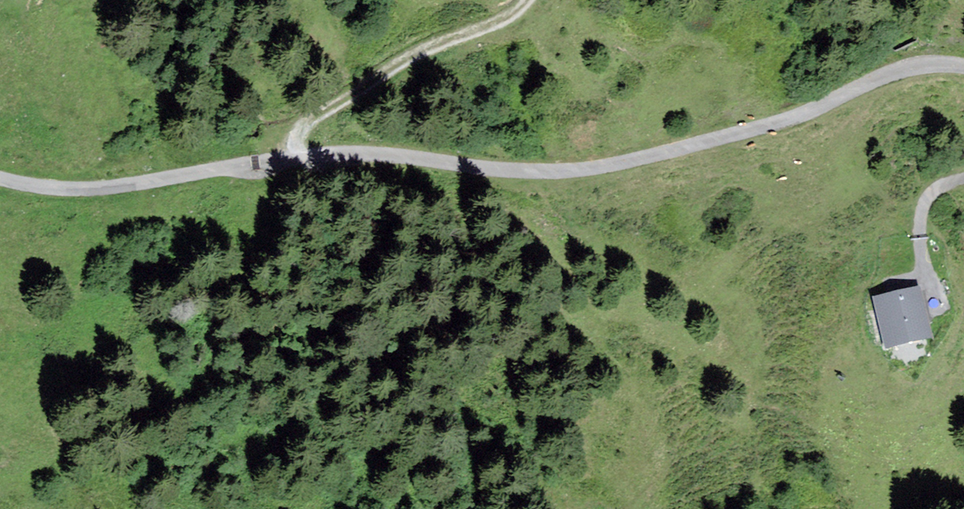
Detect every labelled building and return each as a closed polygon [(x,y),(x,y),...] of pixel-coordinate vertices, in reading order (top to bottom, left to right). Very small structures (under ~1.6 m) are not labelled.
[(920,288),(875,297),(884,343),(929,334),(920,288)]
